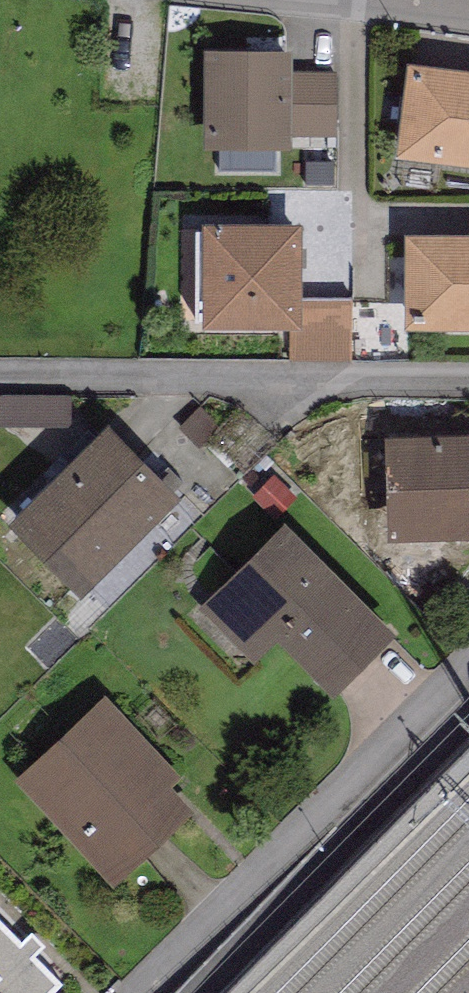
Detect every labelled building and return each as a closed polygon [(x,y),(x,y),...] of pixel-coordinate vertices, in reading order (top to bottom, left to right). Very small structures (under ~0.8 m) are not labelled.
[(292,57),(205,57),(204,156),(291,157),(291,137),(292,74),(292,57)] [(407,70),(396,165),(468,173),(468,77),(407,70)] [(338,75),(292,74),(291,137),(337,138),(338,75)] [(301,299),(302,232),(202,231),(201,336),(290,337),(301,337),(301,299)] [(404,337),(468,337),(468,241),(404,241),(404,337)] [(351,300),(301,299),(301,337),(290,337),(288,364),(351,365),(351,300)] [(80,607),(182,506),(109,433),(7,534),(80,607)] [(384,444),(388,547),(468,544),(468,441),(384,444)] [(393,645),(284,530),(199,610),(253,666),(274,646),(330,705),(393,645)] [(181,784),(105,701),(14,784),(113,891),(195,816),(172,792),(181,784)] [(63,988),(34,959),(45,948),(32,935),(23,944),(0,922),(0,992),(59,992),(63,988)]
